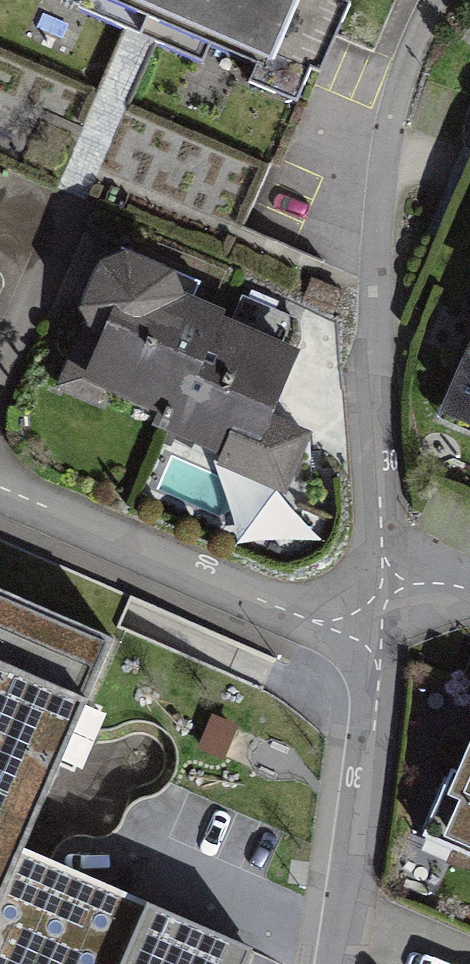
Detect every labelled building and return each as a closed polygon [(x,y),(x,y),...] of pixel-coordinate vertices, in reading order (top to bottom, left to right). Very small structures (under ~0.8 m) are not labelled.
[(270,75),(301,2),(297,0),(97,0),(270,75)] [(160,411),(224,315),(225,309),(193,294),(200,282),(126,247),(102,256),(84,299),(105,333),(84,382),(160,411)] [(298,350),(224,315),(160,411),(154,426),(163,429),(221,452),(217,461),(287,494),(311,432),(271,416),(285,383),(298,350)] [(469,433),(469,350),(439,420),(469,433)] [(246,956),(21,858),(118,637),(0,586),(0,963),(242,963),(246,956)] [(428,851),(469,869),(469,756),(428,851)]
